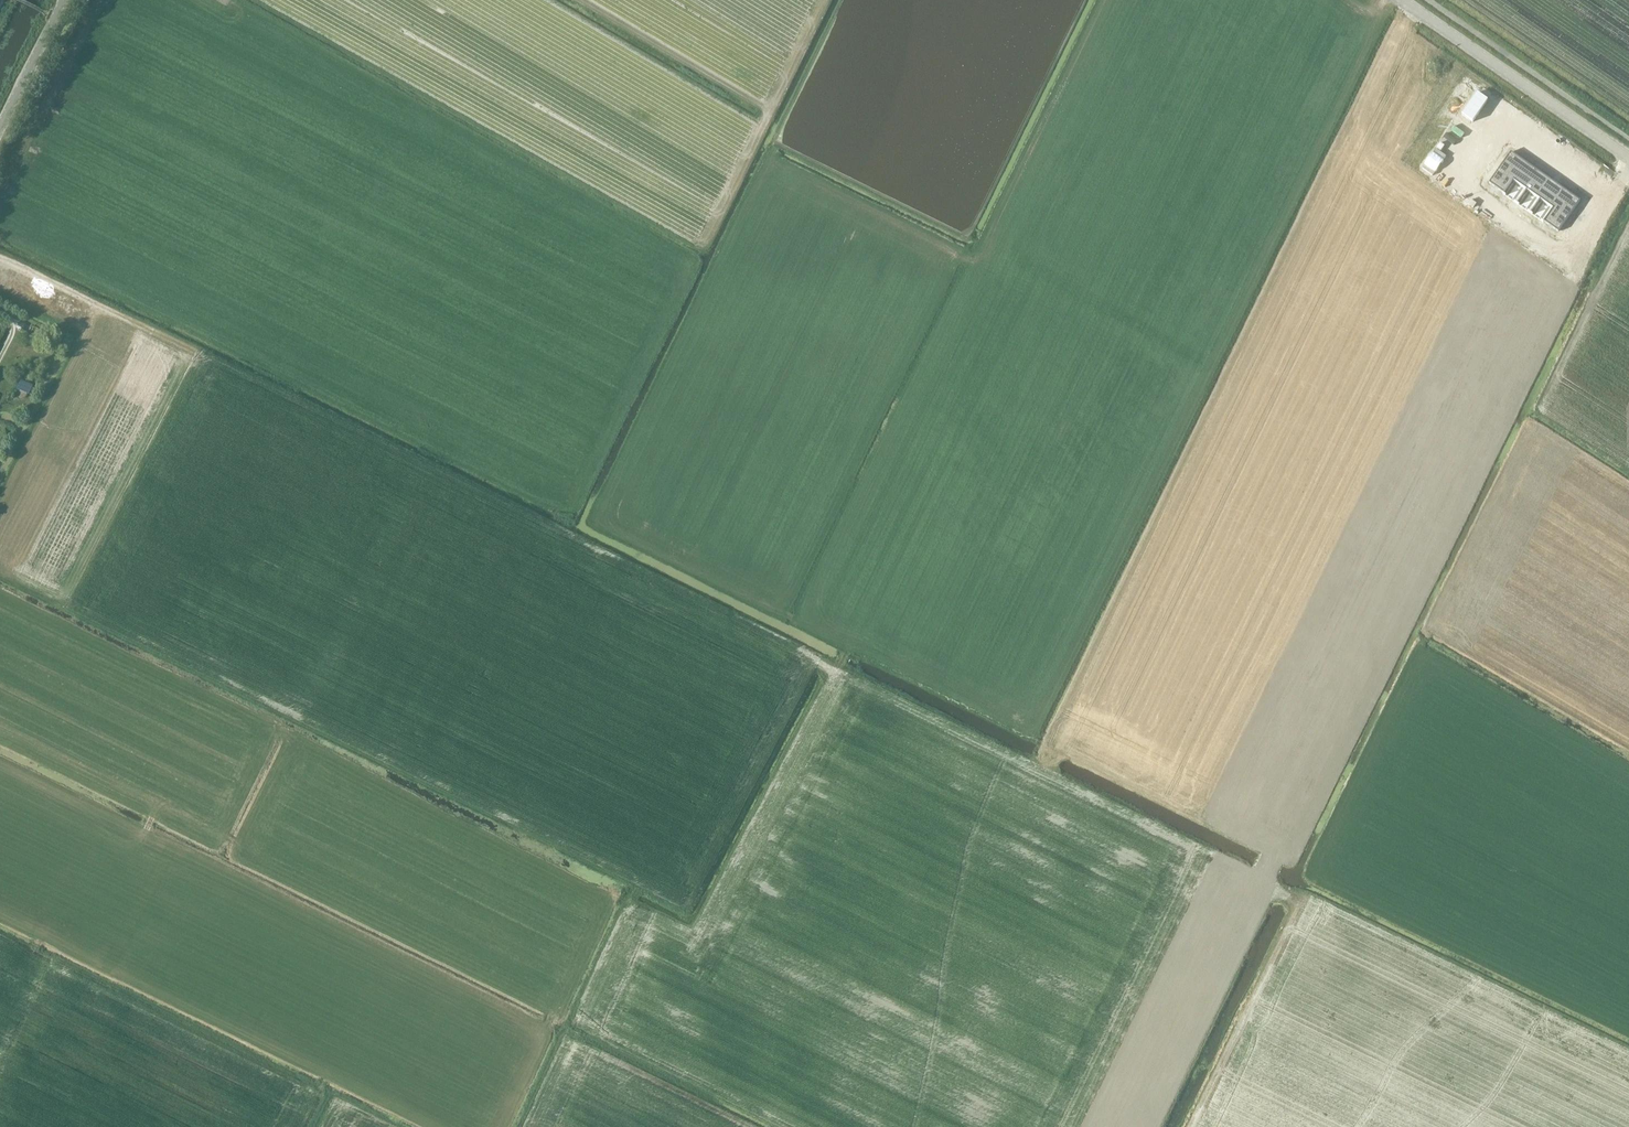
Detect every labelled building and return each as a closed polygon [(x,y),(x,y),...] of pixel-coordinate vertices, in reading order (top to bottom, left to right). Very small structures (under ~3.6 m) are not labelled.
[(1510,153),(1489,183),(1503,193),(1512,180),(1553,209),(1544,222),(1558,232),(1579,201),(1510,153)]
